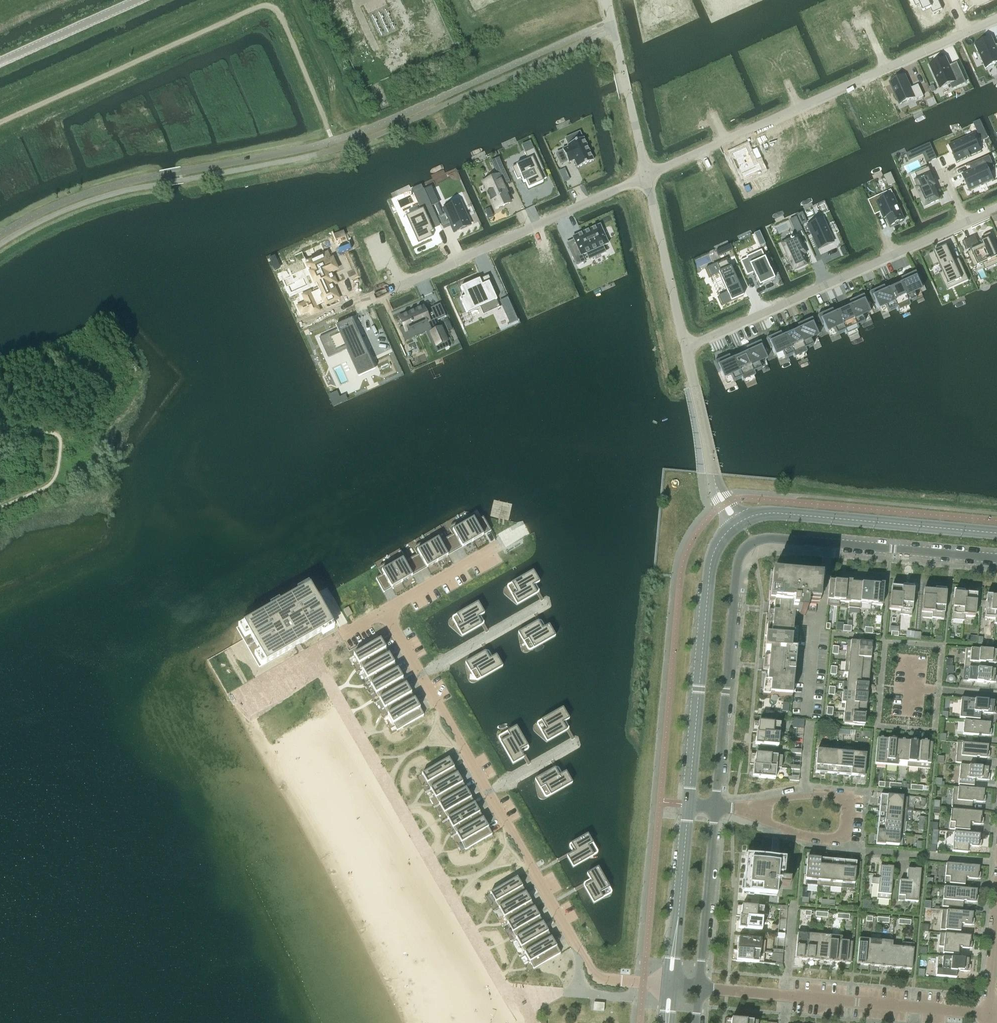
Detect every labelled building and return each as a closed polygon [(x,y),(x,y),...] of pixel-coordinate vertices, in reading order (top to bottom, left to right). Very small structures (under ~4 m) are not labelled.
[(916,7),(920,5),(923,12),(930,9),(933,14),(943,10),(941,7),(938,0),(913,0),(916,7)] [(975,45),(986,69),(996,64),(996,67),(996,46),(995,47),(991,38),(975,45)] [(945,57),(929,65),(940,88),(950,84),(952,89),(965,83),(957,63),(949,66),(945,57)] [(905,76),(890,83),(900,105),(914,98),(915,101),(924,97),(919,85),(911,89),(905,76)] [(980,121),(973,124),(980,138),(987,135),(980,121)] [(973,135),(949,146),(957,162),(966,158),(970,156),(981,151),(973,135)] [(563,151),(556,153),(561,164),(567,161),(568,163),(574,160),(577,168),(593,161),(583,138),(567,145),(568,147),(562,150),(563,151)] [(930,144),(906,154),(906,155),(909,161),(923,155),(926,162),(926,163),(937,158),(930,144)] [(529,159),(513,167),(518,179),(522,177),(524,182),(526,181),(529,188),(544,181),(543,179),(547,178),(543,170),(544,169),(535,148),(534,148),(525,152),(529,159)] [(746,148),(732,154),(734,160),(733,161),(737,170),(739,170),(743,179),(761,171),(758,164),(754,166),(746,148)] [(962,174),(962,175),(969,192),(970,191),(993,180),(994,181),(994,180),(989,170),(994,168),(995,168),(989,156),(969,165),(972,171),(962,175),(962,174)] [(497,176),(485,181),(489,191),(487,192),(491,201),(491,200),(496,210),(510,203),(502,186),(510,183),(502,165),(494,169),(497,176)] [(929,167),(915,173),(919,181),(916,182),(919,188),(917,189),(922,200),(925,206),(939,200),(933,186),(934,186),(934,185),(932,181),(934,180),(934,181),(935,180),(929,167)] [(880,195),(868,201),(875,215),(881,212),(884,219),(887,217),(891,226),(904,220),(893,196),(891,191),(880,196),(880,195)] [(445,214),(439,217),(443,226),(449,223),(454,232),(470,225),(459,201),(443,208),(445,214)] [(423,213),(407,220),(418,244),(431,238),(429,234),(433,232),(422,208),(422,209),(423,213)] [(822,218),(807,225),(818,249),(833,242),(822,218)] [(799,224),(793,227),(796,233),(802,230),(799,224)] [(574,240),(566,244),(576,265),(584,262),(581,256),(586,254),(589,260),(605,252),(602,246),(608,244),(600,225),(572,237),(574,240)] [(967,253),(974,268),(983,264),(985,270),(996,265),(996,246),(991,232),(983,236),(984,238),(986,240),(981,242),(983,246),(967,253)] [(791,240),(781,244),(793,270),(806,264),(804,259),(804,260),(801,255),(806,253),(798,236),(793,238),(792,237),(790,238),(791,240)] [(947,246),(928,255),(934,267),(939,264),(943,272),(940,274),(944,284),(966,274),(959,259),(954,261),(952,258),(952,257),(947,246)] [(746,259),(740,262),(747,276),(753,274),(755,278),(759,286),(774,280),(770,270),(761,251),(746,257),(746,259)] [(274,256),(269,258),(275,271),(280,269),(274,256)] [(306,303),(297,307),(301,314),(309,311),(311,315),(319,311),(317,306),(324,303),(325,305),(338,299),(332,285),(336,283),(331,273),(333,272),(333,271),(336,270),(333,265),(334,264),(332,259),(330,260),(328,256),(322,258),(321,256),(319,257),(309,262),(310,264),(308,265),(311,273),(310,273),(311,274),(312,274),(315,281),(314,282),(315,283),(316,283),(316,282),(318,282),(321,289),(311,294),(310,292),(302,295),(306,303)] [(727,259),(706,269),(710,278),(719,274),(727,292),(718,296),(722,305),(743,296),(727,259)] [(902,283),(900,284),(901,285),(905,296),(909,303),(916,300),(916,299),(913,293),(920,290),(921,290),(918,283),(919,282),(915,272),(900,279),(902,283)] [(465,297),(459,299),(466,314),(481,307),(483,314),(498,307),(498,308),(500,307),(490,286),(489,286),(489,287),(483,290),(479,280),(473,283),(472,282),(461,288),(462,291),(465,297)] [(900,284),(888,290),(888,291),(893,302),(896,309),(897,311),(910,305),(909,303),(905,296),(901,285),(900,284)] [(883,287),(869,293),(873,303),(875,302),(878,309),(879,309),(879,308),(885,305),(888,311),(888,312),(896,309),(893,302),(888,291),(888,290),(885,291),(883,287)] [(851,306),(848,307),(849,309),(854,319),(857,326),(865,323),(861,316),(868,313),(870,313),(866,306),(868,305),(863,296),(849,302),(851,306)] [(403,327),(399,329),(403,338),(413,333),(415,336),(426,331),(431,343),(435,341),(436,344),(437,345),(444,342),(447,341),(437,321),(439,320),(434,308),(425,312),(423,307),(399,318),(403,327)] [(848,307),(836,313),(837,314),(841,325),(845,332),(846,334),(858,328),(857,326),(854,319),(849,309),(848,307)] [(832,310),(817,316),(822,326),(823,325),(826,332),(827,332),(827,331),(834,328),(837,335),(845,332),(841,325),(837,314),(836,313),(834,314),(832,310)] [(337,330),(319,338),(328,358),(349,348),(356,364),(362,376),(375,370),(352,319),(335,326),(337,330)] [(799,329),(797,331),(797,332),(802,342),(805,349),(813,346),(810,339),(817,336),(818,336),(815,329),(816,328),(812,319),(797,325),(799,329)] [(797,331),(785,336),(785,337),(790,348),(793,355),(794,357),(806,352),(805,349),(802,342),(797,332),(797,331)] [(780,333),(766,339),(770,349),(772,349),(775,355),(776,355),(776,354),(782,351),(785,358),(793,355),(790,348),(785,337),(785,336),(782,337),(780,333)] [(748,353),(745,354),(746,355),(751,366),(754,372),(762,369),(761,368),(758,362),(765,359),(765,360),(766,359),(763,352),(765,352),(760,342),(746,348),(748,353)] [(745,354),(733,359),(734,360),(738,371),(741,378),(742,380),(755,375),(754,372),(751,366),(746,355),(745,354)] [(729,356),(714,363),(719,372),(720,372),(723,378),(724,378),(724,377),(731,375),(733,381),(734,381),(735,381),(741,378),(738,371),(734,360),(733,359),(731,360),(729,356)] [(471,515),(461,521),(473,542),(483,536),(481,533),(488,529),(490,532),(491,531),(483,517),(475,522),(471,515)] [(454,534),(447,538),(453,549),(461,545),(463,548),(473,542),(461,521),(450,527),(454,534)] [(436,535),(425,541),(437,562),(448,556),(446,553),(453,549),(447,538),(440,542),(436,535)] [(419,554),(412,558),(418,569),(425,565),(427,568),(437,562),(425,541),(415,547),(419,554)] [(401,555),(390,561),(402,582),(412,576),(410,573),(418,569),(412,558),(405,562),(401,555)] [(383,575),(376,579),(384,593),(384,592),(383,589),(390,585),(392,588),(402,582),(390,561),(379,568),(383,575)] [(790,650),(793,627),(794,616),(796,616),(797,611),(800,611),(799,616),(805,616),(805,613),(815,614),(816,603),(818,603),(820,581),(821,574),(770,570),(762,660),(759,694),(792,697),(794,669),(788,668),(788,666),(794,666),(795,654),(790,653),(790,651),(796,651),(796,650),(790,650)] [(523,578),(512,584),(517,593),(513,596),(517,604),(536,594),(532,586),(539,582),(533,572),(522,578),(523,578)] [(838,607),(841,580),(829,579),(829,581),(827,606),(838,607)] [(849,608),(851,581),(841,580),(838,607),(839,607),(839,602),(848,603),(848,608),(849,608)] [(860,609),(862,582),(851,581),(849,608),(860,609)] [(871,605),(873,583),(862,582),(860,609),(861,604),(871,605)] [(884,586),(884,584),(873,583),(871,605),(882,606),(884,586)] [(272,608),(236,628),(259,667),(295,647),(300,644),(321,632),(333,625),(324,609),(323,609),(315,595),(315,594),(310,586),(299,592),(281,602),(272,608)] [(890,593),(889,610),(900,611),(902,588),(896,588),(891,587),(890,593)] [(900,611),(900,616),(911,617),(912,612),(914,589),(903,588),(902,588),(900,611)] [(932,619),(935,591),(923,590),(921,618),(932,619)] [(943,620),(946,592),(935,591),(932,619),(943,620)] [(963,622),(965,594),(954,593),(951,621),(963,622)] [(977,595),(965,594),(963,622),(964,617),(974,618),(977,595)] [(996,602),(996,597),(986,596),(984,619),(995,620),(994,624),(995,624),(996,602)] [(468,609),(457,616),(462,625),(457,628),(462,636),(481,625),(477,618),(484,614),(478,603),(467,609),(468,609)] [(348,608),(343,611),(347,617),(348,617),(351,615),(352,614),(348,608)] [(538,622),(519,633),(524,642),(528,639),(534,648),(544,642),(545,642),(555,636),(549,626),(545,628),(542,630),(538,622)] [(380,639),(353,655),(359,664),(362,662),(365,668),(362,670),(389,655),(380,639)] [(871,654),(872,643),(847,641),(846,652),(871,654)] [(996,657),(996,651),(966,648),(964,667),(984,669),(985,662),(988,663),(988,664),(995,664),(995,663),(996,663),(996,657)] [(871,658),(871,654),(846,652),(845,662),(870,664),(870,663),(872,663),(872,658),(871,658)] [(485,653),(466,664),(471,672),(476,669),(481,678),(492,672),(492,673),(502,666),(496,656),(492,658),(489,660),(485,653)] [(389,655),(362,670),(367,679),(371,677),(374,683),(370,685),(371,685),(397,670),(389,655)] [(869,674),(870,664),(845,662),(844,672),(869,674)] [(993,683),(993,682),(996,683),(996,676),(994,676),(995,670),(984,669),(964,667),(963,681),(983,683),(983,681),(986,682),(986,683),(993,683)] [(397,670),(371,685),(376,694),(379,692),(382,697),(379,699),(379,700),(406,685),(397,670)] [(868,684),(869,674),(844,672),(844,673),(848,673),(847,682),(868,684)] [(955,681),(955,680),(955,679),(955,678),(954,677),(954,676),(953,676),(952,675),(951,675),(950,675),(949,675),(948,676),(947,676),(947,677),(946,678),(946,679),(946,680),(946,681),(947,682),(947,683),(948,683),(948,684),(949,684),(950,684),(951,684),(952,684),(953,684),(954,683),(955,682),(955,681)] [(867,694),(868,684),(847,682),(846,692),(842,691),(842,692),(867,694)] [(406,685),(379,700),(384,709),(388,707),(391,712),(387,714),(388,715),(415,700),(406,685)] [(867,698),(867,694),(842,692),(841,703),(866,705),(866,703),(868,703),(869,699),(867,698)] [(961,700),(959,718),(980,720),(980,714),(980,712),(983,713),(983,714),(990,715),(990,713),(995,714),(996,708),(994,708),(994,702),(961,699),(961,700)] [(415,700),(388,715),(393,724),(396,722),(400,727),(396,729),(397,730),(423,715),(415,700)] [(865,715),(866,705),(841,703),(845,703),(844,713),(865,715)] [(552,715),(542,721),(547,730),(542,733),(547,741),(566,730),(562,723),(569,719),(563,708),(552,714),(552,715)] [(864,726),(865,715),(844,713),(843,724),(864,726)] [(803,729),(804,720),(793,719),(792,728),(803,729)] [(988,737),(988,736),(991,736),(992,730),(989,730),(990,724),(964,721),(963,734),(978,736),(978,735),(981,735),(981,736),(988,737)] [(779,736),(780,724),(757,722),(756,734),(779,736)] [(510,737),(501,742),(507,753),(513,764),(524,758),(521,754),(520,751),(527,747),(516,728),(508,732),(510,737)] [(778,747),(779,736),(756,734),(755,745),(778,747)] [(886,765),(889,740),(877,739),(875,764),(886,765)] [(897,766),(899,741),(889,740),(886,765),(897,766)] [(908,767),(910,742),(899,741),(897,766),(908,767)] [(919,768),(921,743),(910,742),(908,767),(919,768)] [(930,769),(932,744),(921,743),(919,768),(930,769)] [(986,759),(986,758),(989,758),(990,752),(987,752),(988,746),(957,743),(955,762),(975,764),(976,757),(979,757),(979,758),(986,759)] [(851,776),(854,749),(853,749),(853,754),(841,753),(839,775),(851,776)] [(864,777),(866,750),(854,749),(851,776),(864,777)] [(827,774),(829,751),(817,750),(815,773),(827,774)] [(839,775),(841,753),(829,751),(827,774),(839,775)] [(781,768),(782,757),(754,755),(753,766),(781,768)] [(448,759),(422,774),(427,784),(431,782),(434,787),(430,789),(431,789),(457,774),(448,759)] [(781,769),(781,768),(753,766),(752,777),(775,779),(776,769),(781,769)] [(986,781),(986,780),(989,780),(990,774),(987,774),(988,768),(960,766),(958,785),(973,787),(974,779),(979,780),(979,781),(986,781)] [(555,769),(536,780),(540,788),(545,786),(550,795),(561,789),(572,783),(566,772),(559,776),(555,769)] [(457,774),(431,789),(436,798),(439,796),(442,802),(439,804),(466,789),(457,774)] [(906,790),(906,785),(906,782),(901,782),(901,784),(895,784),(895,789),(906,790)] [(982,803),(982,802),(985,802),(986,796),(983,796),(984,790),(953,787),(951,807),(971,809),(972,801),(975,802),(975,803),(982,803)] [(466,789),(439,804),(444,813),(448,811),(451,817),(447,819),(448,819),(474,804),(466,789)] [(906,810),(908,798),(880,795),(879,808),(906,810)] [(474,804),(448,819),(453,828),(456,826),(459,832),(456,834),(483,819),(474,804)] [(905,822),(906,810),(879,808),(878,820),(905,822)] [(980,826),(980,824),(983,825),(984,818),(981,818),(982,812),(951,809),(949,829),(969,831),(970,823),(973,824),(973,825),(980,826)] [(483,819),(456,834),(461,843),(465,841),(468,847),(464,849),(465,850),(492,834),(483,819)] [(904,834),(905,822),(878,820),(877,832),(904,834)] [(898,846),(899,835),(904,835),(904,834),(877,832),(876,844),(898,846)] [(978,848),(978,847),(981,847),(982,841),(979,840),(980,834),(954,832),(952,852),(967,853),(968,846),(971,846),(971,847),(978,848)] [(576,852),(567,857),(573,867),(582,862),(593,856),(587,846),(592,844),(587,835),(571,844),(576,852)] [(781,879),(781,875),(784,876),(785,859),(765,858),(746,856),(745,867),(743,894),(776,897),(777,885),(779,885),(779,886),(789,887),(790,880),(781,879)] [(807,858),(805,885),(817,886),(820,859),(816,859),(811,858),(807,858)] [(820,859),(817,886),(829,887),(832,860),(828,860),(823,859),(820,859)] [(832,860),(829,887),(841,888),(842,884),(842,881),(844,861),(840,861),(835,860),(832,860)] [(842,881),(842,884),(854,885),(856,862),(852,862),(847,861),(844,861),(842,881)] [(890,900),(893,867),(887,867),(887,864),(881,864),(881,867),(880,867),(879,876),(880,876),(880,879),(872,878),(871,884),(878,885),(877,899),(890,900)] [(977,880),(977,879),(980,879),(981,873),(978,873),(979,867),(946,864),(944,883),(964,885),(965,878),(970,878),(970,879),(977,880)] [(918,903),(921,870),(915,869),(915,867),(909,866),(908,869),(907,869),(906,878),(908,878),(907,881),(900,881),(898,901),(918,903)] [(592,883),(585,887),(594,902),(602,898),(599,893),(609,888),(603,877),(598,868),(587,874),(592,883)] [(517,878),(490,893),(496,903),(499,901),(502,906),(499,908),(499,909),(526,893),(517,878)] [(978,902),(978,896),(976,896),(977,890),(944,887),(943,900),(942,907),(962,908),(963,901),(968,901),(968,903),(975,903),(975,902),(978,902)] [(526,893),(499,909),(504,918),(508,916),(511,921),(507,923),(507,924),(534,908),(526,893)] [(762,920),(763,908),(741,906),(739,918),(762,920)] [(534,908),(507,924),(513,933),(516,931),(519,936),(516,938),(516,939),(543,923),(534,908)] [(974,925),(974,919),(972,919),(973,913),(942,910),(940,930),(960,932),(961,924),(964,924),(964,926),(971,926),(971,925),(974,925)] [(761,931),(762,920),(739,918),(738,929),(761,931)] [(543,923),(516,939),(521,948),(525,946),(528,951),(524,953),(525,953),(551,938),(543,923)] [(807,960),(809,934),(798,933),(795,959),(807,960)] [(972,948),(972,942),(970,942),(970,936),(940,933),(938,947),(943,947),(943,953),(958,955),(959,947),(962,948),(962,949),(969,949),(969,948),(972,948)] [(817,961),(820,935),(809,934),(807,960),(817,961)] [(828,962),(831,936),(820,935),(817,961),(828,962)] [(839,963),(841,937),(831,936),(828,962),(839,963)] [(852,938),(841,937),(839,963),(850,964),(852,938)] [(551,938),(525,953),(530,963),(533,961),(536,966),(533,968),(533,969),(560,954),(551,938)] [(737,939),(736,950),(764,953),(765,941),(737,939)] [(868,965),(870,940),(859,939),(857,964),(868,965)] [(879,966),(881,941),(880,941),(880,945),(870,945),(871,940),(870,940),(868,965),(879,966)] [(890,967),(892,942),(881,941),(879,966),(890,967)] [(901,968),(903,943),(902,943),(901,947),(892,947),(892,942),(890,967),(901,968)] [(914,944),(903,943),(901,968),(912,969),(914,944)] [(763,964),(764,953),(736,950),(736,961),(763,964)] [(970,972),(970,965),(968,965),(968,959),(938,957),(936,976),(956,978),(957,970),(960,971),(960,972),(966,972),(966,971),(970,972)] [(593,1011),(604,1012),(604,1004),(594,1003),(593,1011)]
